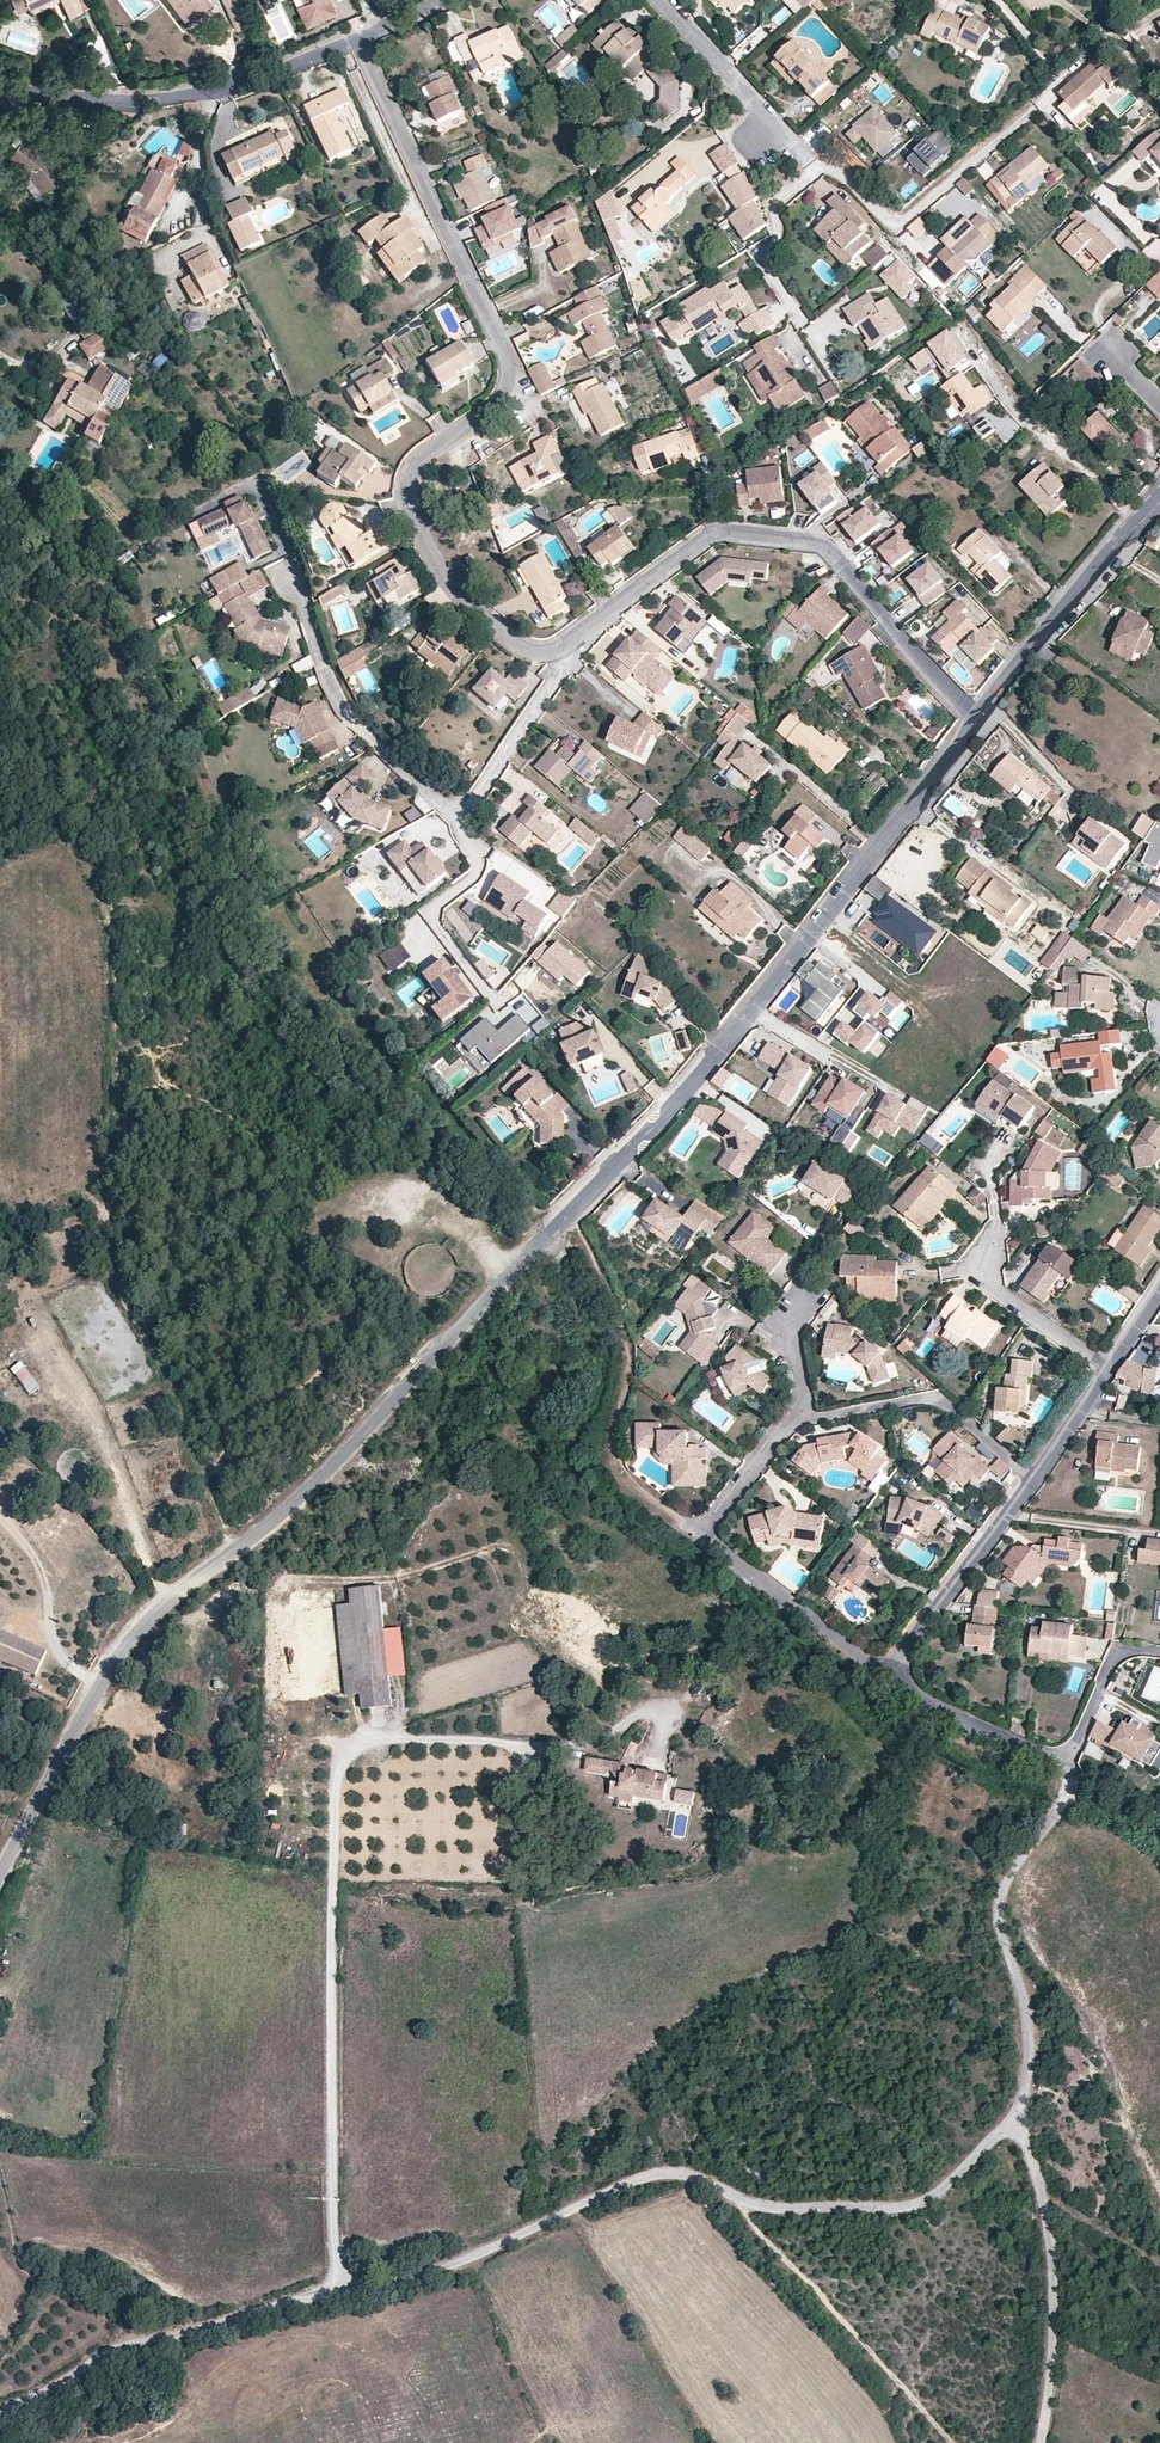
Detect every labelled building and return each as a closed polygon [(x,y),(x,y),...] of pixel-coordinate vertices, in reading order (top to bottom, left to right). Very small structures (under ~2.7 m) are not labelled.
[(25,9),(20,0),(11,0),(16,13),(25,9)] [(25,9),(46,0),(20,0),(25,9)] [(25,9),(27,14),(56,1),(56,0),(46,0),(25,9)] [(67,19),(81,13),(75,0),(58,0),(67,19)] [(81,13),(87,11),(88,9),(83,0),(75,0),(81,13)] [(189,31),(194,27),(175,0),(167,0),(189,31)] [(194,27),(215,13),(205,0),(175,0),(194,27)] [(230,16),(244,10),(240,0),(223,0),(230,16)] [(309,2),(300,5),(310,25),(333,14),(326,2),(326,0),(325,0),(323,1),(322,0),(308,0),(309,2)] [(576,1),(584,9),(594,0),(575,0),(576,1)] [(733,12),(736,8),(729,0),(716,0),(729,15),(733,12)] [(733,12),(738,16),(745,10),(755,11),(757,0),(729,0),(736,8),(733,12)] [(814,0),(796,0),(804,9),(810,4),(814,0)] [(819,0),(814,0),(810,4),(815,9),(818,9),(822,14),(827,8),(819,0)] [(310,25),(300,5),(294,9),(303,29),(310,25)] [(936,34),(958,46),(962,39),(981,50),(992,30),(975,20),(971,26),(963,22),(937,8),(923,32),(933,38),(936,34)] [(244,10),(230,16),(237,32),(251,26),(244,10)] [(967,16),(963,22),(971,26),(975,20),(967,16)] [(622,71),(624,69),(649,46),(641,37),(637,40),(628,30),(619,21),(598,39),(608,50),(615,59),(612,63),(622,71)] [(562,46),(579,32),(573,25),(556,38),(562,46)] [(637,40),(641,37),(642,36),(633,26),(628,30),(637,40)] [(479,59),(485,71),(522,55),(510,29),(476,44),(472,36),(459,42),(468,64),(479,59)] [(603,55),(608,50),(598,39),(593,45),(603,55)] [(962,39),(958,46),(977,56),(981,50),(962,39)] [(446,45),(454,63),(463,59),(455,41),(446,45)] [(795,44),(775,62),(796,85),(801,81),(823,104),(838,91),(795,44)] [(624,69),(634,80),(647,68),(657,58),(659,57),(649,46),(624,69)] [(1112,87),(1130,72),(1108,47),(1090,62),(1092,64),(1059,92),(1067,102),(1075,111),(1085,103),(1108,83),(1112,87)] [(568,48),(551,63),(555,69),(572,52),(568,48)] [(522,55),(485,71),(487,78),(524,62),(522,55)] [(657,58),(647,68),(662,85),(662,99),(654,106),(667,120),(680,106),(680,84),(657,58)] [(551,63),(545,68),(552,80),(558,75),(555,69),(551,63)] [(431,92),(435,100),(439,107),(433,110),(442,126),(463,115),(457,103),(462,100),(452,81),(431,92)] [(341,92),(304,111),(330,164),(351,154),(332,115),(349,107),(341,92)] [(522,98),(513,102),(515,107),(524,104),(522,98)] [(184,108),(199,105),(196,100),(185,101),(184,108)] [(439,107),(435,100),(430,103),(433,110),(439,107)] [(1085,103),(1075,111),(1067,102),(1059,109),(1076,127),(1093,112),(1085,103)] [(1148,112),(1143,107),(1138,111),(1143,116),(1148,112)] [(859,125),(860,126),(867,133),(889,156),(906,139),(877,108),(859,125)] [(906,125),(912,132),(919,127),(913,119),(906,125)] [(867,133),(860,126),(853,134),(860,141),(867,133)] [(1135,151),(1144,162),(1154,153),(1159,159),(1159,135),(1157,131),(1142,145),(1135,151)] [(955,150),(940,133),(910,160),(926,177),(955,150)] [(273,134),(230,155),(241,178),(283,157),(287,164),(298,158),(287,135),(276,141),(273,134)] [(12,157),(35,175),(48,191),(67,178),(50,157),(27,139),(12,157)] [(179,156),(192,162),(191,150),(193,146),(184,142),(177,155),(179,156)] [(739,168),(727,149),(713,158),(726,177),(739,168)] [(1032,150),(1009,170),(1013,174),(1003,183),(999,179),(991,185),(1014,212),(1034,194),(1028,186),(1048,169),(1032,150)] [(241,178),(230,155),(222,159),(235,186),(235,187),(243,183),(241,178)] [(471,176),(457,183),(466,200),(473,214),(497,202),(482,173),(489,169),(482,155),(465,164),(471,176)] [(1135,155),(1111,172),(1118,183),(1142,166),(1135,155)] [(147,170),(151,173),(155,164),(161,162),(176,170),(178,171),(182,165),(176,162),(166,158),(162,156),(152,159),(147,170)] [(653,230),(674,209),(670,205),(699,177),(681,160),(674,166),(680,173),(657,195),(655,192),(635,212),(653,230)] [(985,180),(995,172),(986,161),(976,168),(985,180)] [(119,239),(146,251),(166,205),(161,201),(171,182),(176,170),(161,162),(155,164),(151,173),(139,195),(143,198),(137,212),(132,210),(119,239)] [(1060,169),(1053,175),(1057,180),(1064,174),(1060,169)] [(1013,174),(1009,170),(999,179),(1003,183),(1013,174)] [(48,191),(35,175),(29,179),(42,196),(48,191)] [(496,192),(502,188),(494,175),(488,180),(496,192)] [(761,197),(745,175),(724,190),(741,213),(732,219),(749,242),(770,227),(752,203),(761,197)] [(969,186),(965,181),(957,188),(962,193),(969,186)] [(161,201),(166,205),(176,184),(171,182),(161,201)] [(466,200),(457,183),(452,186),(460,203),(466,200)] [(127,209),(132,210),(137,212),(143,198),(139,195),(134,193),(127,209)] [(612,195),(599,205),(621,262),(627,260),(621,245),(628,242),(618,217),(621,216),(612,195)] [(225,205),(234,222),(246,216),(251,214),(242,197),(225,205)] [(829,205),(836,212),(844,220),(852,212),(838,197),(829,205)] [(517,221),(508,201),(490,210),(496,222),(480,230),(490,250),(517,237),(511,224),(517,221)] [(653,230),(656,234),(678,213),(674,209),(653,230)] [(551,225),(556,237),(563,251),(565,254),(554,259),(562,276),(595,261),(577,224),(579,223),(573,210),(549,222),(551,225)] [(814,233),(828,247),(835,240),(853,259),(871,242),(861,232),(853,224),(859,219),(852,212),(844,220),(836,212),(814,233)] [(1092,231),(1091,229),(1077,215),(1053,238),(1072,258),(1084,246),(1100,262),(1114,248),(1097,231),(1095,233),(1092,231)] [(229,225),(242,252),(259,243),(246,216),(234,222),(229,225)] [(940,262),(958,281),(994,248),(989,244),(998,236),(982,218),(972,226),(976,230),(940,262)] [(853,224),(861,232),(866,226),(859,219),(853,224)] [(378,244),(387,256),(407,282),(426,268),(419,260),(426,255),(419,246),(414,250),(408,241),(413,237),(417,234),(408,222),(393,233),(384,221),(361,238),(371,250),(378,244)] [(536,222),(531,226),(532,247),(547,245),(546,242),(540,230),(536,222)] [(551,225),(540,230),(546,242),(556,237),(551,225)] [(419,246),(413,237),(408,241),(414,250),(419,246)] [(135,254),(142,259),(143,258),(146,251),(119,239),(114,238),(112,243),(125,250),(131,252),(135,254)] [(835,240),(828,247),(846,266),(853,259),(835,240)] [(181,259),(191,280),(201,298),(203,302),(227,289),(206,247),(181,259)] [(875,268),(887,258),(880,250),(868,261),(875,268)] [(565,254),(563,251),(553,256),(554,259),(565,254)] [(407,282),(387,256),(380,262),(400,288),(407,282)] [(914,277),(899,261),(884,276),(906,299),(914,291),(909,282),(914,277)] [(958,281),(940,262),(932,270),(949,289),(958,281)] [(1036,292),(1044,284),(1031,271),(1013,287),(1009,283),(986,306),(988,309),(982,315),(998,331),(1010,320),(1009,318),(1026,301),(1036,292)] [(1148,286),(1159,298),(1159,273),(1148,286)] [(201,298),(191,280),(184,284),(193,302),(201,298)] [(727,284),(721,287),(728,297),(734,293),(727,284)] [(682,308),(686,315),(696,331),(697,332),(716,319),(719,323),(731,316),(728,312),(740,304),(742,308),(745,312),(756,305),(745,289),(735,295),(734,293),(728,297),(721,287),(714,292),(711,289),(682,308)] [(858,310),(849,316),(857,328),(864,323),(868,330),(861,334),(867,343),(874,339),(880,347),(908,328),(894,307),(888,299),(878,307),(881,312),(871,319),(863,307),(874,300),(869,292),(853,303),(858,310)] [(602,293),(570,311),(575,322),(583,318),(590,332),(580,337),(589,356),(616,342),(599,309),(608,304),(602,293)] [(247,297),(242,300),(246,308),(252,306),(247,297)] [(72,298),(63,304),(71,318),(80,312),(72,298)] [(1030,305),(1026,301),(1009,318),(1010,320),(1012,322),(1030,305)] [(844,309),(849,316),(858,310),(853,303),(844,309)] [(728,312),(731,316),(742,308),(740,304),(728,312)] [(763,315),(756,305),(745,312),(751,322),(763,315)] [(183,315),(186,332),(202,329),(199,312),(183,315)] [(767,312),(763,315),(751,322),(743,327),(751,338),(759,333),(762,337),(777,327),(767,312)] [(686,315),(677,321),(688,337),(696,331),(686,315)] [(1119,327),(1124,323),(1117,316),(1113,320),(1119,327)] [(716,319),(697,332),(700,336),(719,323),(716,319)] [(638,320),(626,322),(629,331),(640,328),(638,320)] [(688,337),(677,321),(665,329),(675,345),(688,337)] [(864,323),(857,328),(861,334),(868,330),(864,323)] [(969,359),(951,332),(911,359),(921,373),(941,360),(950,372),(969,359)] [(78,345),(87,362),(108,350),(99,333),(78,345)] [(527,333),(513,338),(517,348),(531,342),(527,333)] [(777,339),(759,349),(765,359),(757,364),(761,373),(751,379),(757,389),(764,389),(777,409),(786,404),(789,408),(805,399),(795,383),(797,375),(788,373),(789,369),(781,367),(779,363),(774,356),(783,350),(777,339)] [(874,339),(867,343),(864,346),(870,354),(880,347),(874,339)] [(382,345),(390,361),(398,358),(389,341),(382,345)] [(426,364),(440,386),(457,375),(474,365),(460,342),(426,364)] [(158,369),(169,360),(162,353),(152,361),(158,369)] [(360,413),(370,406),(392,391),(383,376),(392,370),(385,358),(366,370),(371,377),(347,393),(360,413)] [(785,360),(779,363),(781,367),(789,369),(788,373),(797,375),(792,366),(789,367),(785,360)] [(1103,384),(1079,360),(1070,368),(1094,393),(1103,384)] [(761,373),(757,364),(746,370),(751,379),(761,373)] [(532,372),(545,398),(557,391),(544,366),(532,372)] [(94,369),(81,392),(103,404),(101,407),(115,414),(129,387),(94,369)] [(694,407),(695,408),(705,407),(701,401),(724,387),(722,372),(685,393),(694,407)] [(457,375),(440,386),(443,391),(460,380),(457,375)] [(944,390),(956,408),(964,419),(983,407),(987,412),(998,404),(985,386),(976,392),(965,375),(944,390)] [(577,391),(581,399),(585,397),(593,413),(606,437),(624,428),(600,380),(577,391)] [(90,427),(94,420),(101,407),(103,404),(81,392),(65,384),(52,406),(90,427)] [(820,392),(827,404),(839,396),(832,385),(820,392)] [(392,391),(370,406),(374,414),(397,399),(392,391)] [(585,397),(581,399),(589,415),(593,413),(585,397)] [(780,414),(789,408),(786,404),(777,409),(780,414)] [(851,421),(865,437),(873,446),(867,451),(879,465),(885,472),(904,456),(887,436),(893,431),(887,424),(881,417),(870,404),(851,421)] [(90,427),(52,406),(49,412),(64,421),(86,434),(90,427)] [(964,419),(956,408),(951,411),(959,423),(964,419)] [(64,421),(49,412),(39,428),(54,437),(64,421)] [(884,413),(881,417),(887,424),(891,421),(884,413)] [(1109,420),(1104,415),(1084,434),(1109,460),(1125,445),(1111,431),(1115,427),(1109,420)] [(94,420),(90,427),(86,434),(82,441),(96,450),(108,428),(94,420)] [(982,439),(994,430),(987,420),(975,428),(982,439)] [(827,421),(805,432),(811,443),(833,432),(827,421)] [(893,431),(887,436),(904,456),(912,448),(896,429),(893,431)] [(559,472),(551,457),(548,452),(559,447),(552,433),(533,442),(538,451),(512,464),(525,489),(559,472)] [(677,433),(644,445),(654,472),(673,465),(671,459),(685,453),(688,460),(701,455),(694,437),(681,442),(677,433)] [(324,445),(332,451),(339,455),(346,445),(331,435),(324,445)] [(873,446),(865,437),(859,442),(867,451),(873,446)] [(928,439),(913,450),(921,459),(935,448),(928,439)] [(331,472),(340,478),(349,485),(361,470),(367,474),(371,476),(376,466),(346,445),(339,455),(332,451),(322,466),(317,473),(326,480),(331,472)] [(548,452),(551,457),(561,451),(559,447),(548,452)] [(836,505),(836,501),(828,489),(836,483),(822,464),(813,470),(817,475),(801,488),(815,508),(817,507),(823,515),(836,505)] [(882,475),(885,472),(879,465),(876,468),(882,475)] [(1022,489),(1030,500),(1035,496),(1050,514),(1061,505),(1064,510),(1075,501),(1049,468),(1022,489)] [(742,510),(754,508),(753,502),(785,498),(780,469),(746,474),(749,488),(739,490),(742,510)] [(361,470),(349,485),(356,489),(367,474),(361,470)] [(334,486),(340,478),(331,472),(326,480),(334,486)] [(1035,496),(1030,500),(1048,522),(1064,510),(1061,505),(1050,514),(1035,496)] [(753,502),(754,508),(785,504),(785,498),(753,502)] [(227,503),(199,517),(209,535),(219,530),(239,521),(256,554),(273,545),(258,512),(253,515),(251,511),(245,499),(229,507),(227,503)] [(328,526),(332,533),(341,536),(347,545),(344,546),(354,563),(392,540),(382,521),(369,529),(370,531),(367,533),(359,520),(354,523),(347,513),(345,514),(341,506),(329,503),(321,508),(318,518),(323,528),(328,526)] [(617,504),(613,507),(624,522),(634,515),(628,508),(617,504)] [(783,509),(771,511),(773,519),(784,518),(783,509)] [(882,525),(890,519),(884,510),(876,515),(882,525)] [(855,511),(840,521),(857,546),(882,529),(870,512),(860,518),(855,511)] [(896,527),(874,545),(894,571),(917,553),(896,527)] [(615,569),(624,561),(621,557),(635,544),(619,528),(591,551),(606,569),(611,564),(615,569)] [(223,538),(219,530),(209,535),(200,539),(205,548),(223,538)] [(981,532),(961,552),(968,559),(971,556),(986,570),(981,575),(998,593),(1013,577),(996,560),(1003,554),(981,532)] [(341,536),(332,533),(328,535),(337,551),(344,546),(347,545),(341,536)] [(1149,539),(1144,545),(1153,550),(1156,544),(1149,539)] [(621,557),(624,561),(639,549),(635,544),(621,557)] [(517,565),(528,586),(533,583),(542,596),(536,599),(547,616),(561,608),(557,600),(564,596),(539,553),(517,565)] [(465,559),(470,569),(477,566),(471,556),(465,559)] [(243,557),(226,566),(234,581),(251,572),(243,557)] [(771,562),(726,557),(726,559),(720,564),(717,561),(698,576),(712,593),(728,581),(730,579),(752,582),(753,576),(768,578),(771,562)] [(398,569),(402,566),(399,558),(385,567),(388,574),(374,581),(384,601),(397,593),(402,601),(421,591),(411,574),(409,575),(403,578),(398,569)] [(221,589),(234,581),(226,566),(212,574),(221,589)] [(409,575),(402,566),(398,569),(403,578),(409,575)] [(920,600),(927,609),(946,594),(939,586),(943,583),(930,566),(909,582),(922,598),(920,600)] [(260,568),(238,580),(244,591),(246,594),(268,581),(260,568)] [(244,591),(238,580),(216,593),(234,627),(231,628),(238,643),(260,648),(261,642),(283,647),(289,626),(261,620),(246,594),(244,591)] [(345,588),(340,580),(315,595),(318,606),(345,588)] [(533,583),(528,586),(536,599),(542,596),(533,583)] [(828,638),(851,612),(829,592),(832,588),(827,584),(804,610),(800,614),(828,638)] [(570,593),(564,596),(557,600),(561,608),(564,613),(577,605),(570,593)] [(217,596),(208,601),(214,612),(223,607),(217,596)] [(697,646),(693,643),(686,637),(701,618),(679,598),(671,606),(674,609),(667,616),(670,619),(667,622),(659,632),(688,656),(697,646)] [(961,600),(945,615),(952,622),(931,641),(948,659),(962,645),(966,649),(964,650),(978,666),(994,651),(992,650),(999,643),(987,629),(982,633),(964,614),(969,609),(961,600)] [(802,607),(796,602),(785,614),(791,619),(802,607)] [(804,610),(802,607),(791,619),(804,630),(810,622),(800,614),(804,610)] [(1157,622),(1134,615),(1133,617),(1155,629),(1157,622)] [(860,616),(843,634),(856,645),(872,627),(860,616)] [(1155,629),(1133,617),(1129,633),(1132,634),(1130,641),(1127,640),(1122,657),(1136,661),(1139,652),(1148,654),(1150,645),(1159,647),(1159,645),(1159,633),(1154,631),(1155,629)] [(686,637),(693,643),(709,624),(701,618),(686,637)] [(411,645),(429,659),(434,653),(445,661),(441,668),(449,673),(473,642),(454,628),(445,639),(434,632),(436,628),(428,623),(411,645)] [(662,652),(639,632),(631,642),(636,646),(631,651),(626,648),(608,669),(626,684),(633,675),(636,672),(656,689),(669,673),(654,660),(662,652)] [(371,641),(360,647),(365,656),(376,650),(371,641)] [(636,646),(631,642),(626,648),(631,651),(636,646)] [(1157,657),(1159,647),(1150,645),(1148,654),(1157,657)] [(339,668),(361,654),(356,646),(336,659),(339,668)] [(864,661),(871,657),(865,646),(854,653),(837,663),(862,710),(884,699),(874,678),(864,661)] [(1145,664),(1148,654),(1139,652),(1136,661),(1145,664)] [(434,653),(429,659),(441,668),(445,661),(434,653)] [(365,661),(361,654),(339,668),(342,676),(354,667),(365,661)] [(310,656),(292,664),(296,674),(314,666),(310,656)] [(880,675),(871,657),(864,661),(874,678),(880,675)] [(492,667),(473,689),(495,707),(506,694),(513,700),(528,684),(513,672),(507,679),(492,667)] [(669,673),(656,689),(636,672),(633,675),(660,698),(676,679),(669,673)] [(232,693),(239,705),(256,696),(247,684),(232,693)] [(807,687),(799,697),(808,704),(815,693),(807,687)] [(495,707),(473,689),(466,697),(488,715),(495,707)] [(239,705),(232,693),(216,702),(224,714),(239,705)] [(267,717),(293,727),(296,719),(307,740),(318,758),(336,747),(313,707),(310,709),(307,704),(300,708),(275,698),(267,717)] [(744,705),(738,713),(741,715),(751,724),(754,721),(758,717),(744,705)] [(850,758),(808,722),(795,710),(777,730),(833,778),(850,758)] [(738,713),(735,711),(726,721),(728,722),(732,725),(741,715),(738,713)] [(630,729),(614,723),(606,745),(632,756),(636,745),(643,747),(649,737),(656,742),(662,732),(641,715),(630,729)] [(733,763),(755,782),(769,765),(750,749),(744,744),(739,739),(751,724),(741,715),(732,725),(722,737),(721,738),(729,744),(731,746),(723,754),(733,763)] [(301,743),(307,740),(296,719),(293,727),(301,743)] [(811,719),(808,722),(850,758),(856,751),(845,741),(841,745),(811,719)] [(932,725),(925,733),(935,740),(948,724),(944,720),(937,729),(932,725)] [(732,725),(728,722),(718,734),(722,737),(732,725)] [(718,742),(725,748),(729,744),(721,738),(718,742)] [(747,740),(744,744),(750,749),(753,745),(747,740)] [(604,761),(587,747),(582,752),(587,756),(581,762),(576,758),(566,751),(559,760),(551,754),(537,771),(559,790),(574,774),(591,786),(599,777),(594,772),(604,761)] [(587,756),(582,752),(576,758),(581,762),(587,756)] [(1039,802),(1051,788),(1011,753),(991,775),(1012,793),(1020,785),(1039,802)] [(733,763),(723,754),(717,761),(727,770),(733,763)] [(359,788),(372,777),(359,763),(346,775),(354,784),(349,788),(341,779),(326,793),(335,804),(338,802),(345,810),(343,812),(350,820),(353,817),(376,828),(385,809),(366,800),(362,803),(356,796),(360,793),(362,792),(360,789),(359,788)] [(362,803),(366,800),(360,793),(356,796),(362,803)] [(644,826),(660,808),(644,794),(628,812),(644,826)] [(326,814),(334,810),(328,799),(320,803),(326,814)] [(544,849),(556,834),(540,821),(547,813),(531,799),(523,809),(530,815),(527,818),(519,827),(514,823),(512,821),(500,835),(519,851),(530,837),(544,849)] [(798,818),(784,834),(792,842),(787,848),(799,859),(811,845),(817,850),(826,840),(810,826),(817,818),(802,805),(794,814),(798,818)] [(414,807),(403,814),(409,823),(420,816),(414,807)] [(1134,830),(1144,839),(1144,838),(1155,822),(1145,815),(1134,830)] [(1096,854),(1094,857),(1108,868),(1126,844),(1092,817),(1080,834),(1088,840),(1084,845),(1096,854)] [(1158,818),(1155,822),(1144,838),(1152,842),(1143,860),(1158,867),(1159,863),(1159,819),(1158,818)] [(600,842),(576,822),(569,831),(593,850),(600,842)] [(700,859),(709,849),(682,826),(673,836),(700,859)] [(1073,842),(1094,857),(1096,854),(1084,845),(1088,840),(1080,834),(1073,842)] [(754,843),(747,837),(739,845),(746,851),(754,843)] [(434,858),(420,841),(410,850),(403,841),(387,854),(394,864),(402,857),(409,865),(427,887),(445,872),(439,864),(434,858)] [(739,845),(734,851),(741,857),(746,851),(739,845)] [(436,855),(434,858),(439,864),(442,862),(436,855)] [(1011,914),(1021,922),(1036,902),(1027,896),(1022,901),(1014,894),(998,882),(1002,877),(971,856),(957,875),(971,885),(974,880),(984,886),(980,890),(987,896),(984,900),(981,904),(1005,921),(1007,918),(1011,914)] [(409,865),(402,857),(394,864),(401,872),(409,865)] [(877,876),(866,889),(885,904),(881,908),(886,912),(884,913),(882,916),(906,934),(901,940),(920,954),(938,932),(891,896),(895,890),(877,876)] [(998,882),(1014,894),(1018,889),(1002,877),(998,882)] [(536,937),(548,916),(531,907),(528,912),(521,908),(528,895),(499,878),(484,903),(514,920),(517,915),(528,922),(523,930),(536,937)] [(968,889),(984,900),(987,896),(980,890),(984,886),(974,880),(971,885),(968,889)] [(715,888),(704,900),(740,931),(752,941),(766,925),(746,908),(752,901),(731,882),(721,894),(715,888)] [(574,902),(561,892),(550,907),(562,917),(574,902)] [(1155,916),(1156,916),(1159,911),(1159,904),(1146,894),(1138,904),(1127,896),(1109,919),(1113,922),(1107,930),(1125,942),(1130,935),(1148,911),(1155,916)] [(740,931),(704,900),(699,906),(735,937),(740,931)] [(878,913),(882,916),(884,913),(886,912),(881,908),(878,913)] [(1138,939),(1155,916),(1148,911),(1130,935),(1138,939)] [(1018,926),(1021,922),(1011,914),(1007,918),(1018,926)] [(906,934),(882,916),(878,922),(901,940),(906,934)] [(1084,941),(1076,935),(1064,952),(1068,956),(1071,958),(1076,953),(1084,941)] [(1092,948),(1084,941),(1076,953),(1085,958),(1092,948)] [(411,957),(399,942),(380,957),(392,973),(411,957)] [(546,943),(533,957),(562,984),(567,977),(578,987),(591,972),(558,943),(552,949),(546,943)] [(466,944),(460,949),(472,963),(478,958),(466,944)] [(1046,962),(1054,967),(1055,965),(1064,952),(1056,948),(1046,962)] [(1068,956),(1064,952),(1055,965),(1060,968),(1068,956)] [(636,956),(624,991),(637,997),(640,992),(658,998),(666,1008),(678,998),(664,982),(649,977),(651,973),(655,963),(636,956)] [(810,958),(799,972),(808,979),(809,978),(820,987),(804,1007),(820,1020),(845,988),(834,979),(839,972),(823,960),(819,964),(810,958)] [(443,972),(449,967),(444,961),(424,976),(432,987),(447,976),(443,972)] [(434,994),(438,994),(444,1003),(434,1011),(443,1023),(474,999),(449,967),(443,972),(447,976),(432,987),(433,989),(434,994)] [(1078,967),(1065,967),(1065,986),(1073,986),(1072,993),(1072,1008),(1086,1008),(1086,1004),(1097,1004),(1097,1001),(1111,1001),(1112,990),(1112,976),(1095,976),(1094,981),(1087,981),(1087,975),(1078,967)] [(893,1017),(906,1000),(893,989),(884,1001),(874,994),(870,999),(867,997),(857,1010),(868,1019),(874,1011),(879,1015),(883,1009),(893,1017)] [(1111,1001),(1097,1001),(1097,1004),(1097,1007),(1117,1007),(1118,990),(1112,990),(1111,1001)] [(1057,1008),(1072,1008),(1072,993),(1057,993),(1057,1008)] [(434,994),(434,1011),(444,1003),(438,994),(434,994)] [(581,1017),(560,1027),(567,1041),(563,1043),(574,1064),(605,1049),(594,1028),(588,1030),(581,1017)] [(493,1036),(482,1022),(457,1044),(467,1055),(474,1049),(488,1066),(527,1033),(514,1018),(497,1033),(499,1036),(495,1038),(493,1036)] [(868,1050),(883,1030),(869,1019),(860,1031),(848,1022),(838,1034),(851,1043),(854,1039),(868,1050)] [(1121,1043),(1120,1029),(1099,1031),(1100,1040),(1061,1044),(1061,1051),(1051,1052),(1052,1066),(1063,1065),(1063,1072),(1079,1070),(1078,1058),(1088,1057),(1089,1069),(1099,1068),(1100,1078),(1091,1078),(1093,1092),(1115,1090),(1111,1052),(1102,1053),(1101,1045),(1121,1043)] [(676,1033),(682,1052),(692,1049),(686,1030),(676,1033)] [(794,1097),(813,1067),(771,1040),(762,1055),(785,1070),(782,1074),(788,1078),(782,1089),(794,1097)] [(1009,1056),(996,1047),(987,1061),(999,1070),(1009,1056)] [(1079,1070),(1089,1069),(1088,1057),(1078,1058),(1079,1070)] [(536,1071),(526,1060),(503,1081),(508,1086),(513,1082),(518,1087),(515,1090),(541,1119),(543,1119),(548,1118),(550,1128),(544,1133),(545,1136),(567,1136),(567,1119),(558,1109),(563,1105),(564,1104),(552,1091),(554,1089),(537,1070),(536,1071)] [(724,1065),(712,1080),(722,1086),(733,1072),(724,1065)] [(628,1075),(633,1085),(641,1081),(636,1071),(628,1075)] [(869,1090),(853,1080),(851,1083),(847,1081),(835,1073),(817,1102),(829,1110),(833,1103),(853,1115),(861,1103),(869,1090)] [(789,1104),(794,1097),(782,1089),(788,1078),(782,1074),(770,1092),(789,1104)] [(984,1093),(1007,1111),(1022,1124),(1038,1104),(1021,1091),(1019,1093),(998,1076),(984,1093)] [(653,1080),(645,1087),(654,1099),(662,1092),(653,1080)] [(554,1089),(552,1091),(564,1104),(570,1098),(558,1086),(554,1089)] [(1002,1117),(1007,1111),(984,1093),(979,1098),(1002,1117)] [(921,1123),(932,1106),(915,1095),(909,1104),(896,1096),(892,1102),(889,1100),(871,1129),(881,1135),(886,1127),(897,1134),(903,1123),(908,1115),(921,1123)] [(712,1124),(720,1112),(708,1103),(704,1104),(696,1113),(712,1124)] [(861,1103),(853,1115),(861,1120),(869,1108),(861,1103)] [(558,1109),(567,1119),(567,1109),(563,1105),(558,1109)] [(762,1138),(752,1131),(748,1136),(743,1133),(747,1128),(745,1126),(747,1123),(726,1108),(713,1128),(724,1136),(728,1148),(723,1155),(733,1162),(728,1167),(737,1174),(762,1138)] [(916,1131),(921,1123),(908,1115),(903,1123),(916,1131)] [(1046,1117),(1037,1129),(1045,1135),(1053,1123),(1046,1117)] [(1152,1120),(1134,1143),(1138,1162),(1155,1160),(1159,1164),(1159,1163),(1159,1126),(1152,1120)] [(846,1122),(842,1129),(852,1135),(856,1129),(846,1122)] [(748,1136),(752,1131),(747,1128),(743,1133),(748,1136)] [(835,1138),(853,1150),(864,1134),(856,1129),(852,1135),(842,1129),(835,1138)] [(927,1133),(922,1140),(938,1153),(944,1146),(927,1133)] [(1089,1137),(1084,1143),(1091,1149),(1095,1142),(1089,1137)] [(1045,1168),(1059,1150),(1046,1140),(1027,1167),(1026,1177),(1016,1177),(1016,1200),(1016,1202),(1025,1203),(1025,1195),(1043,1197),(1045,1168)] [(795,1144),(789,1141),(785,1146),(792,1150),(795,1144)] [(1091,1149),(1102,1157),(1107,1150),(1095,1142),(1091,1149)] [(1097,1164),(1102,1157),(1091,1149),(1084,1143),(1078,1151),(1097,1164)] [(1138,1162),(1134,1143),(1130,1148),(1133,1169),(1151,1166),(1155,1160),(1138,1162)] [(1063,1153),(1059,1150),(1045,1168),(1043,1197),(1050,1197),(1052,1185),(1056,1186),(1060,1183),(1061,1173),(1057,1169),(1050,1169),(1063,1153)] [(719,1160),(728,1167),(733,1162),(723,1155),(719,1160)] [(849,1203),(860,1185),(818,1160),(806,1179),(836,1198),(838,1195),(840,1192),(843,1193),(841,1198),(849,1203)] [(944,1190),(951,1194),(958,1183),(931,1162),(898,1204),(920,1222),(944,1190)] [(1123,1181),(1106,1169),(1100,1175),(1118,1188),(1123,1181)] [(982,1206),(990,1196),(979,1187),(972,1198),(982,1206)] [(951,1195),(951,1194),(944,1190),(920,1222),(926,1228),(951,1195)] [(647,1218),(673,1235),(677,1228),(694,1238),(708,1216),(692,1205),(686,1215),(660,1197),(647,1218)] [(1147,1248),(1159,1230),(1159,1218),(1144,1207),(1117,1247),(1138,1261),(1147,1248)] [(762,1261),(774,1269),(788,1250),(773,1239),(771,1242),(767,1240),(769,1236),(777,1226),(755,1209),(733,1238),(743,1246),(740,1253),(757,1266),(762,1261)] [(686,1250),(694,1238),(677,1228),(670,1239),(686,1250)] [(1012,1237),(1007,1245),(1016,1250),(1020,1242),(1012,1237)] [(743,1246),(733,1238),(729,1244),(740,1253),(743,1246)] [(1071,1281),(1080,1268),(1050,1246),(1022,1284),(1045,1300),(1052,1291),(1049,1289),(1062,1272),(1071,1281)] [(1151,1252),(1147,1248),(1138,1261),(1143,1264),(1151,1252)] [(862,1293),(901,1292),(902,1260),(879,1260),(878,1254),(846,1254),(845,1275),(852,1276),(852,1287),(862,1287),(862,1293)] [(769,1276),(774,1269),(762,1261),(757,1266),(769,1276)] [(697,1341),(691,1350),(708,1364),(722,1346),(713,1339),(711,1330),(718,1327),(716,1316),(720,1309),(704,1300),(712,1288),(693,1274),(685,1285),(689,1287),(677,1305),(688,1314),(691,1322),(697,1321),(700,1331),(694,1339),(697,1341)] [(1131,1296),(1136,1289),(1129,1284),(1124,1291),(1131,1296)] [(1141,1303),(1145,1296),(1136,1289),(1131,1296),(1141,1303)] [(998,1325),(983,1314),(979,1319),(972,1313),(960,1305),(964,1300),(954,1293),(940,1313),(949,1320),(939,1334),(958,1347),(968,1334),(983,1346),(998,1325)] [(830,1317),(842,1303),(835,1297),(823,1311),(830,1317)] [(979,1319),(983,1314),(975,1308),(972,1313),(979,1319)] [(857,1325),(841,1321),(840,1322),(833,1320),(827,1343),(842,1347),(840,1352),(857,1356),(869,1365),(872,1379),(890,1375),(885,1351),(871,1339),(854,1335),(857,1325)] [(683,1345),(691,1350),(697,1341),(694,1339),(700,1331),(697,1321),(691,1322),(693,1332),(683,1345)] [(896,1348),(905,1357),(916,1346),(907,1337),(896,1348)] [(648,1342),(643,1348),(648,1352),(653,1345),(648,1342)] [(842,1347),(827,1343),(824,1352),(839,1356),(840,1352),(842,1347)] [(762,1392),(772,1376),(761,1368),(747,1374),(751,1367),(745,1366),(758,1359),(741,1344),(728,1360),(730,1362),(729,1367),(727,1367),(726,1369),(734,1388),(747,1381),(762,1392)] [(653,1345),(648,1352),(656,1357),(660,1350),(653,1345)] [(1130,1360),(1119,1376),(1128,1380),(1125,1385),(1143,1394),(1147,1368),(1130,1360)] [(999,1414),(1022,1415),(1023,1391),(1027,1391),(1028,1381),(1028,1376),(1032,1376),(1033,1362),(1013,1361),(1012,1375),(1007,1375),(1006,1381),(1006,1390),(1000,1390),(999,1414)] [(11,1368),(27,1397),(38,1391),(22,1362),(11,1368)] [(1147,1368),(1143,1394),(1153,1395),(1157,1369),(1147,1368)] [(707,1483),(708,1468),(699,1468),(700,1462),(703,1461),(703,1456),(708,1456),(708,1445),(703,1444),(703,1441),(695,1441),(695,1445),(691,1444),(692,1427),(666,1426),(666,1419),(642,1419),(642,1435),(652,1435),(651,1442),(665,1442),(670,1442),(677,1448),(676,1455),(679,1455),(679,1462),(676,1461),(676,1482),(707,1483)] [(870,1462),(879,1470),(889,1456),(880,1449),(884,1444),(864,1430),(859,1431),(859,1427),(822,1433),(823,1440),(825,1457),(849,1453),(848,1444),(855,1442),(859,1446),(853,1454),(854,1456),(868,1465),(870,1462)] [(1001,1439),(1014,1451),(1023,1441),(1010,1429),(1001,1439)] [(1119,1464),(1118,1469),(1118,1474),(1127,1474),(1128,1470),(1141,1471),(1143,1447),(1122,1445),(1124,1433),(1101,1431),(1099,1442),(1106,1442),(1103,1468),(1110,1469),(1110,1464),(1119,1464)] [(948,1434),(936,1447),(950,1459),(952,1466),(942,1477),(953,1486),(956,1482),(965,1489),(976,1476),(981,1481),(991,1470),(977,1458),(975,1460),(960,1447),(962,1445),(948,1434)] [(805,1443),(803,1450),(822,1464),(825,1457),(823,1440),(805,1443)] [(670,1455),(676,1455),(677,1448),(670,1442),(665,1442),(666,1451),(670,1455)] [(950,1459),(936,1447),(933,1450),(946,1462),(950,1459)] [(822,1464),(803,1450),(795,1461),(813,1475),(822,1464)] [(950,1459),(946,1462),(937,1473),(942,1477),(952,1466),(950,1459)] [(1005,1463),(1000,1459),(991,1470),(996,1474),(1005,1463)] [(873,1478),(879,1470),(870,1462),(868,1465),(864,1471),(873,1478)] [(1005,1463),(996,1474),(1003,1479),(1011,1469),(1005,1463)] [(82,1481),(82,1473),(60,1474),(61,1482),(82,1481)] [(926,1523),(935,1528),(943,1514),(927,1506),(927,1507),(918,1504),(917,1508),(912,1506),(913,1501),(906,1498),(890,1497),(887,1521),(903,1523),(921,1531),(926,1523)] [(782,1512),(794,1508),(789,1504),(780,1506),(782,1512)] [(799,1512),(794,1508),(782,1512),(780,1506),(751,1516),(757,1539),(768,1536),(782,1532),(782,1533),(793,1535),(794,1531),(820,1535),(825,1515),(799,1512)] [(930,1536),(935,1528),(926,1523),(921,1531),(930,1536)] [(936,1534),(949,1543),(954,1536),(941,1527),(936,1534)] [(819,1544),(820,1535),(794,1531),(793,1535),(782,1533),(782,1532),(768,1536),(771,1544),(786,1539),(819,1544)] [(854,1542),(856,1544),(870,1554),(873,1556),(881,1546),(862,1531),(854,1542)] [(1066,1554),(1090,1556),(1092,1541),(1077,1539),(1078,1534),(1065,1533),(1064,1537),(1049,1535),(1049,1543),(1040,1543),(1036,1548),(1030,1544),(1026,1551),(1018,1546),(1008,1560),(1015,1566),(1011,1573),(1028,1586),(1033,1579),(1040,1583),(1046,1574),(1042,1572),(1054,1557),(1058,1560),(1066,1560),(1066,1554)] [(1158,1536),(1157,1549),(1146,1548),(1144,1563),(1159,1565),(1159,1537),(1158,1536)] [(860,1582),(879,1596),(891,1581),(870,1565),(866,1570),(862,1566),(865,1562),(870,1554),(856,1544),(830,1577),(844,1587),(849,1580),(857,1586),(860,1582)] [(1046,1574),(1058,1560),(1054,1557),(1042,1572),(1046,1574)] [(876,1601),(879,1596),(860,1582),(857,1586),(876,1601)] [(829,1598),(836,1588),(832,1584),(824,1594),(829,1598)] [(1000,1603),(1002,1587),(987,1586),(982,1591),(981,1601),(997,1603),(1000,1603)] [(385,1630),(380,1587),(349,1590),(351,1605),(336,1607),(345,1696),(361,1695),(363,1710),(393,1707),(390,1677),(385,1630)] [(841,1591),(836,1588),(829,1598),(833,1601),(841,1591)] [(996,1613),(997,1603),(981,1601),(978,1601),(976,1620),(973,1619),(971,1640),(984,1642),(995,1643),(998,1622),(986,1621),(987,1612),(996,1613)] [(997,1603),(996,1613),(987,1612),(986,1621),(998,1622),(1000,1603),(997,1603)] [(1072,1651),(1071,1658),(1085,1660),(1088,1634),(1075,1632),(1075,1622),(1042,1618),(1042,1625),(1032,1625),(1029,1654),(1043,1655),(1044,1647),(1072,1651)] [(1108,1623),(1104,1637),(1111,1638),(1115,1625),(1108,1623)] [(402,1628),(385,1630),(390,1677),(407,1675),(402,1628)] [(34,1674),(45,1650),(22,1639),(0,1629),(0,1659),(34,1674)] [(994,1651),(995,1643),(984,1642),(983,1650),(994,1651)] [(1043,1655),(1071,1658),(1072,1651),(1044,1647),(1043,1655)] [(1071,1664),(1071,1658),(1043,1655),(1029,1654),(1028,1660),(1071,1664)] [(1131,1716),(1125,1727),(1122,1732),(1114,1727),(1106,1722),(1095,1740),(1123,1757),(1126,1753),(1136,1758),(1152,1767),(1159,1753),(1159,1744),(1157,1742),(1159,1736),(1159,1732),(1131,1716)] [(1095,1740),(1106,1722),(1101,1719),(1090,1738),(1095,1740)] [(1122,1732),(1125,1727),(1117,1721),(1114,1727),(1122,1732)] [(630,1761),(638,1745),(630,1741),(622,1757),(630,1761)] [(1133,1763),(1136,1758),(1126,1753),(1123,1757),(1133,1763)] [(635,1800),(635,1795),(636,1787),(645,1788),(646,1796),(654,1798),(656,1790),(667,1792),(669,1775),(639,1770),(638,1777),(635,1776),(635,1771),(627,1770),(627,1775),(623,1774),(626,1763),(588,1756),(586,1768),(608,1772),(611,1769),(618,1776),(622,1777),(621,1780),(613,1780),(611,1793),(621,1795),(620,1799),(635,1800)] [(636,1787),(635,1795),(646,1796),(645,1788),(636,1787)] [(667,1799),(667,1792),(656,1790),(654,1798),(667,1799)] [(695,1793),(677,1790),(675,1803),(693,1806),(695,1793)]
